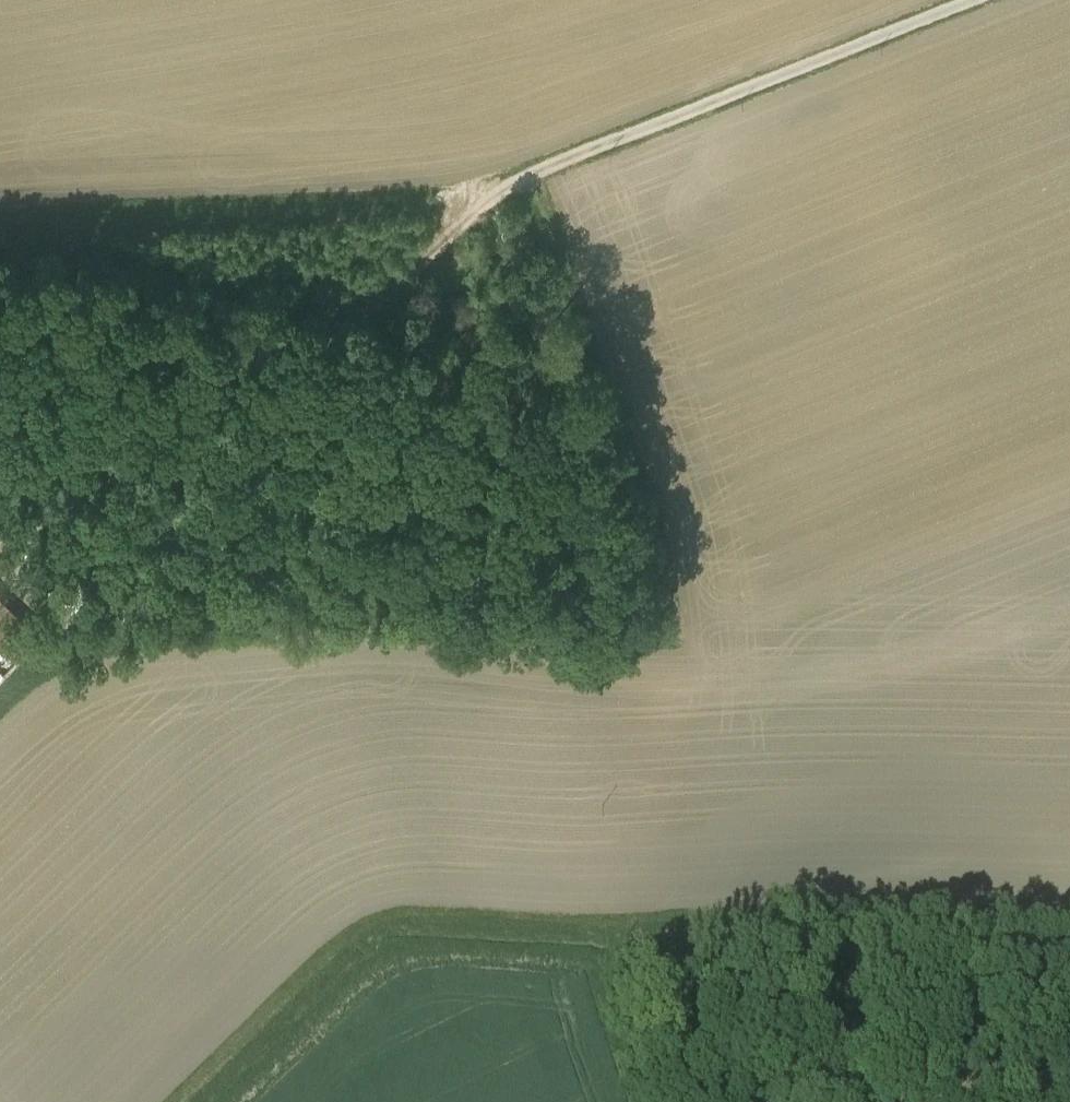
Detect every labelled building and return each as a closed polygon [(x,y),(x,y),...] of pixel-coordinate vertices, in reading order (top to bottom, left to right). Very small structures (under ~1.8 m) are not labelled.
[(0,587),(0,630),(28,658),(53,633),(3,584),(0,587)]
